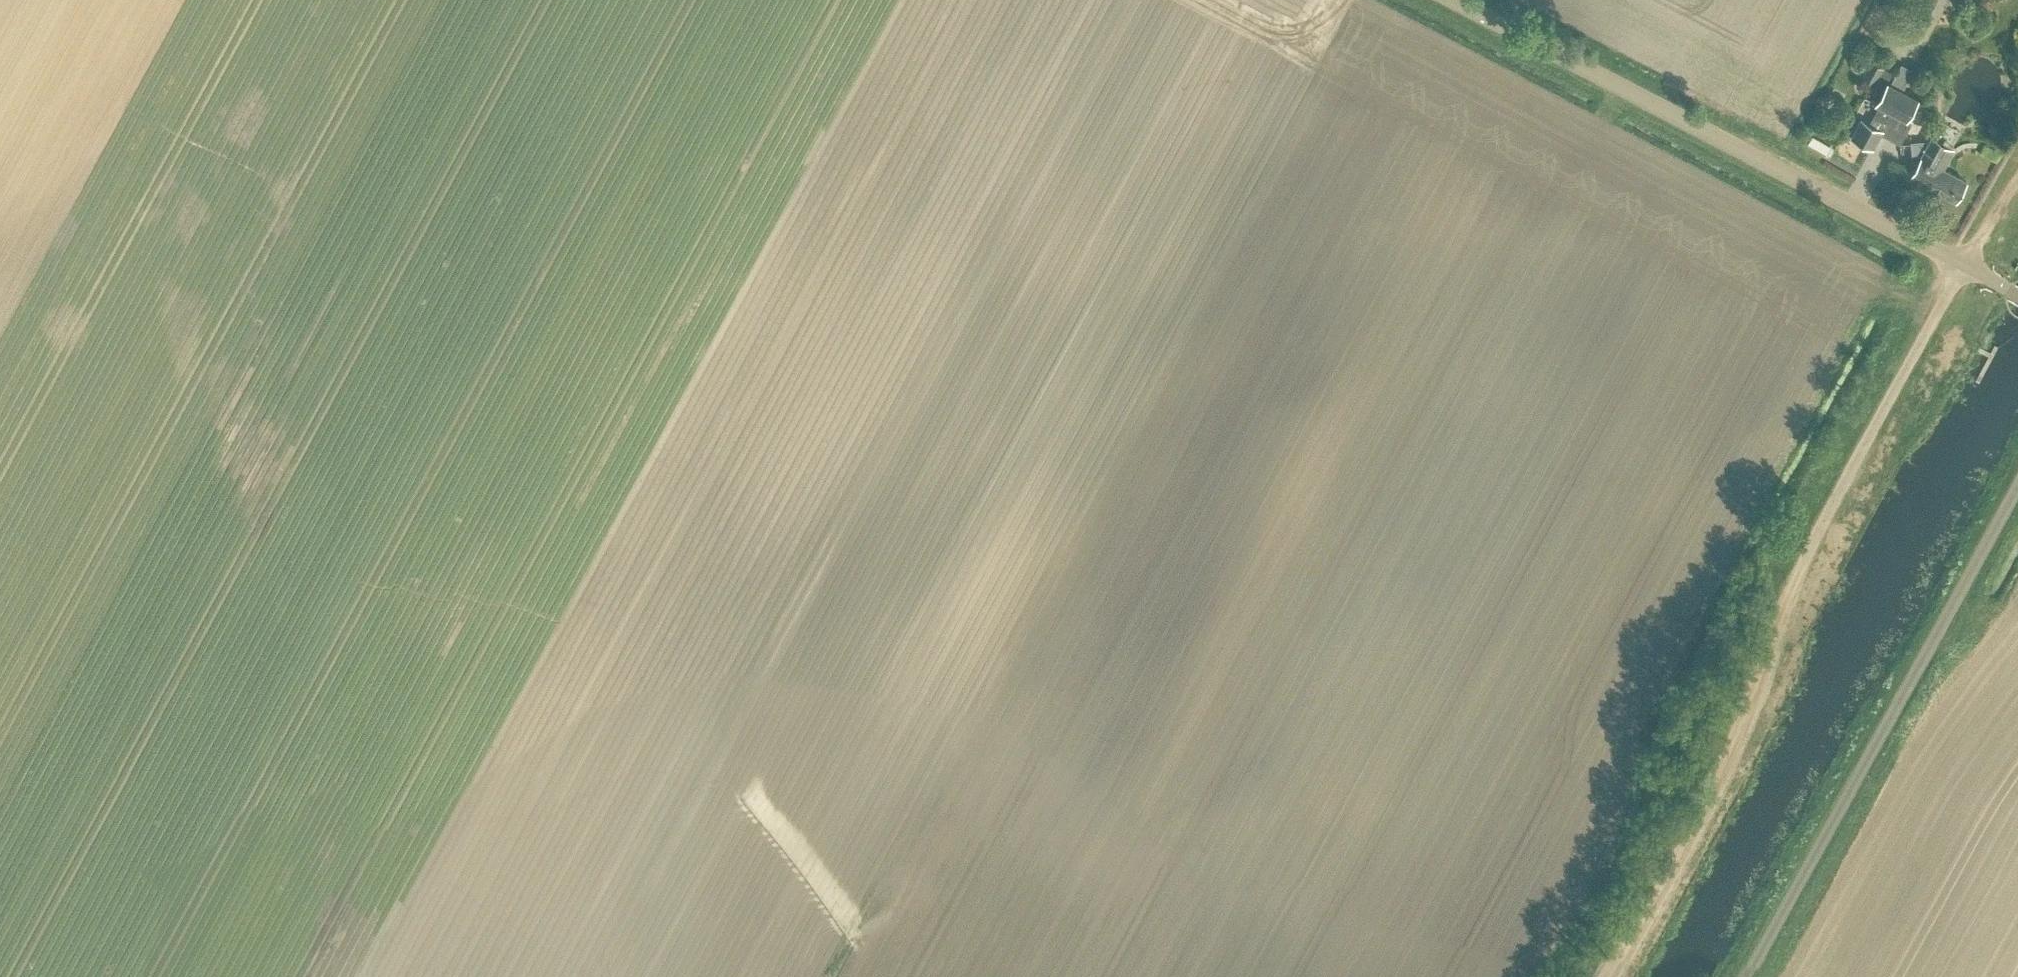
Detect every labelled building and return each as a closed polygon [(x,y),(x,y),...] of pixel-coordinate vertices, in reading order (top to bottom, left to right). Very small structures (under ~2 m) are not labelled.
[(1882,67),(1870,60),(1862,76),(1874,82),(1882,67)] [(1873,146),(1880,132),(1899,142),(1925,139),(1922,100),(1887,81),(1875,102),(1878,104),(1869,121),(1861,116),(1851,134),(1873,146)] [(1950,153),(1928,141),(1910,175),(1955,200),(1966,179),(1943,166),(1950,153)]
